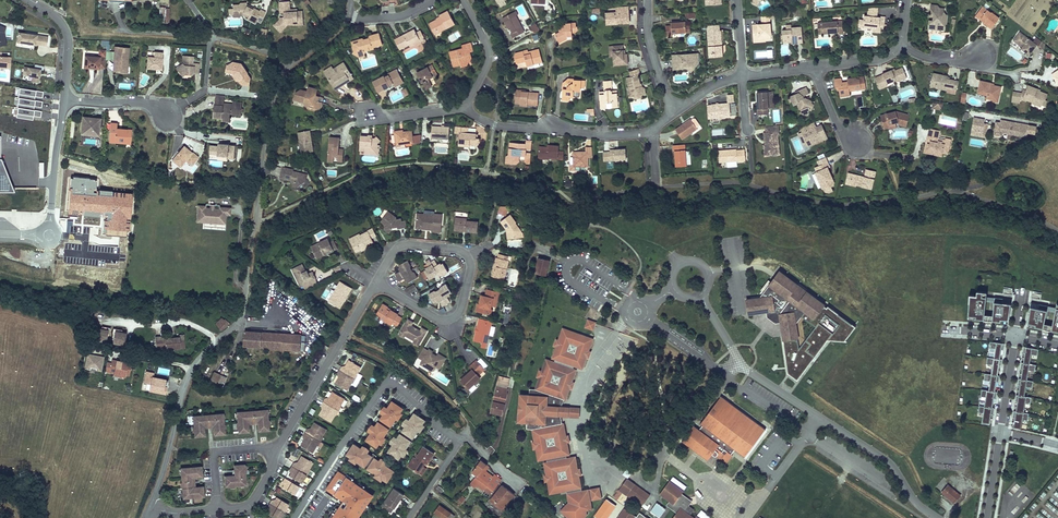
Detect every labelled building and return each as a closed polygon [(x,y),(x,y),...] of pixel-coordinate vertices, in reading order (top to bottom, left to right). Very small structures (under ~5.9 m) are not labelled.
[(290,9),(290,2),(280,2),(280,13),(284,13),(284,17),(280,17),(280,19),(274,25),(279,30),(285,24),(290,24),(293,24),(293,21),(303,21),(303,11),(297,11),(290,11),(290,9)] [(246,5),(246,3),(240,3),(238,6),(234,6),(234,10),(234,13),(238,13),(238,16),(243,16),(248,19),(247,20),(259,25),(265,12),(260,10),(260,11),(246,5)] [(628,3),(616,4),(617,10),(607,11),(608,18),(612,21),(629,19),(628,3)] [(929,6),(928,12),(932,15),(932,22),(928,22),(927,27),(932,27),(932,29),(939,29),(939,30),(943,31),(945,14),(943,14),(943,10),(938,9),(935,7),(929,6)] [(991,13),(982,7),(977,14),(985,20),(985,21),(984,23),(992,28),(999,18),(992,12),(991,13)] [(435,20),(441,31),(458,22),(451,9),(442,14),(443,16),(435,20)] [(525,31),(516,14),(518,13),(516,9),(503,16),(509,27),(511,26),(514,32),(512,33),(514,37),(525,31)] [(238,18),(238,16),(238,13),(234,13),(234,10),(229,10),(229,15),(233,18),(238,18)] [(752,25),(753,40),(759,39),(759,36),(765,36),(765,40),(771,39),(769,16),(761,17),(761,24),(752,25)] [(670,23),(664,23),(665,34),(672,33),(672,31),(685,30),(684,23),(684,19),(670,20),(670,23)] [(879,20),(863,20),(863,24),(863,32),(880,31),(879,30),(884,30),(884,19),(879,19),(879,20)] [(437,33),(441,31),(435,20),(431,22),(437,33)] [(573,26),(572,21),(562,22),(562,24),(556,24),(556,28),(551,30),(558,42),(564,38),(563,35),(570,34),(570,31),(574,31),(576,29),(576,26),(573,26)] [(842,22),(817,24),(817,30),(822,30),(822,34),(838,34),(838,35),(843,35),(842,22)] [(537,23),(530,24),(533,33),(539,31),(537,23)] [(285,24),(279,30),(282,32),(290,24),(285,24)] [(718,25),(706,26),(709,55),(713,54),(716,52),(722,51),(720,31),(719,31),(718,25)] [(785,30),(781,30),(782,40),(793,40),(793,43),(802,43),(802,28),(791,29),(791,26),(785,26),(785,30)] [(417,28),(398,39),(404,49),(413,45),(423,39),(419,32),(417,28)] [(423,29),(419,32),(423,39),(413,45),(414,46),(428,38),(423,29)] [(47,43),(48,34),(26,31),(26,33),(24,32),(24,31),(18,30),(17,40),(37,43),(37,42),(47,43)] [(558,42),(551,30),(549,32),(557,46),(570,38),(570,34),(563,35),(564,38),(558,42)] [(385,42),(382,31),(374,33),(372,37),(368,38),(366,37),(363,38),(363,40),(359,41),(357,45),(359,49),(357,53),(361,55),(366,53),(369,47),(372,46),(372,48),(377,46),(377,45),(385,42)] [(1037,45),(1019,32),(1013,40),(1022,47),(1020,49),(1029,55),(1037,45)] [(1036,37),(1033,40),(1038,45),(1041,41),(1036,37)] [(453,52),(457,66),(464,64),(469,62),(471,59),(475,58),(474,51),(477,50),(474,42),(466,45),(467,48),(453,52)] [(622,42),(612,43),(613,53),(614,62),(627,61),(626,52),(625,52),(623,52),(622,47),(622,42)] [(107,49),(107,56),(114,57),(116,57),(115,69),(125,70),(125,65),(128,65),(128,58),(126,58),(127,46),(115,45),(115,50),(107,49)] [(542,57),(539,48),(527,51),(524,52),(523,50),(515,52),(514,56),(516,62),(526,59),(528,64),(534,63),(533,60),(542,57)] [(148,54),(147,66),(162,67),(163,50),(154,49),(154,54),(148,54)] [(694,50),(671,52),(672,59),(675,59),(676,67),(682,66),(682,64),(691,63),(693,65),(697,59),(694,57),(694,50)] [(11,59),(11,57),(1,56),(2,51),(0,51),(0,67),(10,67),(11,59)] [(199,70),(200,60),(193,60),(194,53),(183,52),(183,61),(177,66),(183,73),(186,71),(187,69),(189,70),(189,71),(193,71),(194,70),(199,70)] [(106,55),(85,54),(84,65),(99,66),(105,66),(106,55)] [(125,70),(115,69),(116,57),(114,57),(113,69),(113,70),(115,70),(125,71),(127,71),(128,65),(125,65),(125,70)] [(230,63),(229,71),(234,72),(235,72),(240,79),(242,82),(250,83),(251,76),(248,71),(242,61),(238,61),(237,64),(230,63)] [(338,68),(329,73),(338,86),(356,74),(347,61),(338,68)] [(39,71),(40,68),(43,69),(43,64),(34,63),(33,67),(23,65),(22,73),(32,75),(31,81),(37,82),(39,73),(38,73),(38,71),(39,71)] [(436,63),(420,72),(425,81),(426,80),(432,91),(437,88),(431,78),(437,75),(435,72),(439,70),(436,63)] [(327,70),(329,73),(338,68),(336,65),(327,70)] [(641,83),(640,83),(638,73),(639,72),(638,66),(629,69),(630,74),(626,74),(628,84),(627,84),(629,94),(634,93),(636,91),(638,90),(641,91),(646,90),(645,85),(641,83)] [(388,75),(376,81),(382,91),(393,86),(392,85),(397,82),(398,84),(402,82),(403,84),(407,81),(401,69),(392,73),(393,74),(389,76),(388,75)] [(892,71),(882,75),(883,76),(885,82),(877,85),(879,89),(887,86),(886,85),(896,81),(896,83),(906,79),(902,69),(892,73),(892,71)] [(358,77),(356,74),(338,86),(339,89),(358,77)] [(946,77),(931,75),(929,89),(941,91),(941,88),(946,89),(955,90),(957,81),(946,79),(946,77)] [(885,82),(883,76),(875,79),(877,85),(885,82)] [(579,95),(580,85),(583,85),(584,79),(573,78),(567,77),(562,82),(562,87),(563,87),(562,97),(568,98),(569,94),(579,95)] [(841,79),(834,80),(836,90),(839,91),(840,97),(851,95),(850,92),(866,90),(864,77),(847,79),(847,82),(846,86),(842,87),(841,83),(841,79)] [(988,82),(978,80),(976,93),(986,95),(986,98),(993,99),(993,97),(998,98),(999,91),(997,91),(997,86),(988,84),(988,82)] [(320,94),(322,87),(312,85),(311,89),(305,88),(300,91),(298,99),(308,101),(310,104),(322,107),(325,105),(327,100),(319,98),(320,94)] [(20,89),(18,97),(33,99),(33,95),(36,96),(43,97),(44,91),(17,86),(16,88),(20,89)] [(606,88),(600,88),(601,102),(607,101),(613,100),(613,101),(618,101),(616,87),(610,87),(609,86),(606,86),(606,88)] [(1036,90),(1027,86),(1025,91),(1023,96),(1022,99),(1026,100),(1031,102),(1031,104),(1040,107),(1040,105),(1043,100),(1045,100),(1047,96),(1035,91),(1036,90)] [(538,91),(522,89),(522,88),(516,87),(515,101),(520,102),(520,103),(527,104),(527,103),(527,101),(538,102),(538,91)] [(796,93),(789,95),(793,105),(797,104),(798,108),(801,108),(800,112),(807,114),(809,108),(806,107),(809,100),(805,98),(804,95),(808,93),(806,87),(795,91),(796,93)] [(769,114),(767,92),(756,93),(758,115),(769,114)] [(226,94),(217,93),(216,104),(218,104),(218,107),(216,107),(215,116),(224,117),(224,114),(232,114),(232,112),(243,112),(243,103),(239,103),(239,101),(234,100),(234,103),(225,102),(226,94)] [(1021,94),(1012,93),(1010,102),(1019,104),(1020,100),(1026,102),(1026,100),(1022,99),(1023,96),(1020,95),(1021,94)] [(19,99),(18,106),(32,109),(32,105),(35,105),(42,106),(43,101),(35,99),(33,99),(18,97),(16,96),(15,98),(19,99)] [(711,106),(707,106),(708,119),(712,119),(721,118),(730,117),(729,104),(711,105),(711,106)] [(41,116),(42,110),(34,109),(32,109),(18,106),(15,106),(15,108),(18,108),(17,116),(31,119),(32,115),(34,115),(41,116)] [(880,118),(884,129),(889,127),(888,125),(894,123),(897,122),(897,124),(906,127),(910,116),(896,111),(884,115),(885,117),(880,118)] [(691,114),(675,124),(682,134),(697,123),(691,114)] [(100,117),(83,115),(81,132),(99,134),(100,117)] [(117,122),(111,121),(109,139),(126,141),(126,134),(131,135),(132,128),(117,127),(117,122)] [(1008,137),(1008,134),(1026,137),(1027,133),(1036,135),(1037,127),(1030,126),(1030,125),(1010,122),(1010,125),(1007,124),(1003,123),(1000,136),(1008,137)] [(452,140),(452,136),(453,124),(436,123),(435,135),(445,136),(444,140),(452,140)] [(471,124),(458,123),(457,129),(463,130),(462,141),(473,142),(479,142),(482,139),(483,135),(480,135),(481,131),(479,131),(479,129),(471,128),(471,124)] [(813,128),(811,123),(799,129),(805,144),(809,142),(814,144),(826,139),(820,125),(816,127),(813,128)] [(778,126),(764,128),(765,133),(763,133),(764,145),(762,145),(763,152),(770,151),(770,156),(778,156),(777,137),(778,137),(778,126)] [(408,141),(416,140),(414,128),(404,130),(404,128),(397,129),(399,143),(408,141)] [(948,154),(951,139),(946,138),(945,140),(945,142),(939,140),(939,138),(941,131),(929,128),(927,139),(930,140),(930,143),(928,143),(926,149),(936,151),(935,155),(942,157),(943,153),(948,154)] [(314,129),(303,131),(307,152),(318,150),(314,129)] [(365,134),(364,148),(371,149),(370,152),(375,152),(375,150),(379,151),(379,149),(383,149),(384,139),(381,135),(379,136),(376,136),(376,133),(373,133),(373,135),(365,134)] [(334,135),(333,157),(338,157),(339,154),(344,154),(344,156),(348,156),(348,149),(344,149),(344,147),(345,135),(334,135)] [(84,137),(83,143),(96,145),(97,139),(84,137)] [(983,148),(984,140),(970,137),(968,145),(983,148)] [(519,159),(520,152),(525,153),(526,147),(532,147),(532,139),(527,138),(526,140),(513,139),(513,145),(510,145),(509,152),(507,154),(507,161),(517,161),(519,159)] [(930,140),(927,139),(924,152),(935,155),(936,151),(926,149),(928,143),(930,143),(930,140)] [(684,140),(673,141),(673,145),(675,145),(676,162),(686,161),(684,140)] [(220,144),(212,144),(211,152),(220,153),(219,154),(230,155),(230,157),(236,158),(237,144),(231,143),(220,142),(220,144)] [(549,144),(539,144),(538,155),(549,155),(549,153),(558,154),(558,147),(558,143),(549,142),(549,144)] [(609,147),(602,147),(602,155),(624,154),(624,144),(609,145),(609,147)] [(1,145),(0,145),(0,176),(9,176),(2,158),(1,158),(1,145)] [(193,151),(185,145),(174,159),(182,166),(187,159),(193,164),(200,156),(194,151),(193,151)] [(588,150),(574,149),(574,162),(570,162),(570,168),(576,168),(576,164),(589,164),(590,155),(594,155),(594,145),(588,145),(588,150)] [(549,153),(549,155),(564,156),(564,147),(558,147),(558,154),(549,153)] [(736,150),(718,151),(719,163),(741,161),(740,150),(736,151),(736,150)] [(830,166),(826,157),(817,161),(819,166),(815,167),(817,171),(818,171),(820,176),(818,177),(822,187),(821,188),(822,190),(824,189),(826,193),(828,193),(832,192),(831,188),(833,187),(832,184),(834,183),(828,170),(828,167),(830,166)] [(298,169),(288,166),(285,176),(295,179),(296,178),(299,179),(298,179),(302,186),(310,181),(307,176),(308,172),(298,170),(298,169)] [(817,171),(813,174),(819,187),(821,188),(822,187),(818,177),(820,176),(818,171),(817,171)] [(865,178),(848,174),(845,183),(850,185),(851,182),(856,183),(856,186),(872,189),(875,173),(867,171),(865,178)] [(13,187),(9,176),(0,176),(0,187),(13,187)] [(207,206),(199,205),(197,222),(204,223),(226,226),(227,216),(231,217),(232,209),(220,208),(220,209),(215,209),(216,206),(211,205),(211,209),(206,208),(207,206)] [(498,214),(508,215),(508,206),(499,206),(498,214)] [(387,228),(386,231),(392,235),(394,230),(404,228),(403,221),(403,219),(398,219),(398,217),(389,212),(383,222),(386,224),(387,228)] [(427,216),(419,215),(418,226),(423,226),(423,228),(429,229),(429,231),(434,231),(433,233),(443,234),(444,216),(437,215),(437,219),(427,218),(427,216)] [(513,215),(502,222),(509,233),(509,240),(521,240),(521,233),(524,231),(513,215)] [(470,219),(458,218),(457,227),(469,229),(468,231),(479,232),(480,223),(469,222),(470,219)] [(363,237),(352,242),(357,252),(362,249),(363,251),(369,248),(368,247),(375,243),(373,238),(378,236),(374,228),(369,230),(369,231),(362,235),(363,237)] [(360,232),(350,237),(352,242),(363,237),(362,235),(360,232)] [(330,238),(313,247),(318,259),(327,254),(326,253),(335,248),(336,250),(340,248),(336,240),(332,242),(330,238)] [(499,268),(497,279),(506,281),(511,262),(509,261),(509,258),(502,256),(501,260),(499,259),(497,268),(499,268)] [(540,258),(536,272),(549,275),(552,261),(540,258)] [(396,274),(400,282),(406,280),(409,281),(410,283),(419,278),(416,273),(415,274),(411,267),(412,266),(410,261),(401,266),(402,268),(402,272),(396,274)] [(432,261),(427,263),(431,270),(427,273),(431,281),(436,278),(435,277),(439,274),(441,277),(444,275),(445,277),(450,274),(445,266),(441,268),(437,262),(433,264),(432,261)] [(303,262),(294,267),(303,285),(318,278),(313,270),(310,271),(308,268),(306,269),(303,262)] [(303,285),(294,267),(292,268),(301,286),(303,285)] [(826,303),(781,270),(761,296),(748,298),(750,313),(769,310),(769,316),(777,321),(783,320),(786,339),(800,336),(798,322),(807,310),(816,317),(825,304),(826,303)] [(343,281),(330,302),(341,309),(347,300),(345,299),(350,291),(351,292),(354,288),(343,281)] [(434,292),(429,294),(434,303),(438,301),(440,302),(443,308),(451,303),(448,297),(449,295),(452,293),(447,285),(443,287),(444,289),(436,294),(434,292)] [(985,318),(988,295),(988,291),(978,290),(978,294),(971,294),(969,317),(985,318)] [(480,305),(478,313),(489,316),(492,309),(494,310),(494,307),(496,308),(500,294),(489,291),(487,298),(485,297),(482,306),(480,305)] [(994,318),(996,295),(988,295),(985,318),(994,318)] [(1010,321),(1013,298),(996,295),(994,318),(993,319),(1010,321)] [(1045,326),(1049,304),(1033,301),(1029,324),(1045,327),(1045,326)] [(800,336),(786,339),(790,363),(804,374),(830,337),(847,338),(858,323),(831,304),(829,306),(825,304),(816,317),(807,310),(798,322),(800,336)] [(1053,328),(1057,306),(1049,304),(1045,326),(1053,328)] [(383,305),(377,314),(383,318),(382,320),(392,326),(393,324),(399,328),(403,321),(397,318),(398,316),(388,310),(389,309),(383,305)] [(215,325),(221,330),(229,321),(225,318),(223,320),(221,318),(215,325)] [(477,334),(475,342),(489,345),(494,322),(480,318),(479,324),(481,324),(480,334),(477,334)] [(409,320),(402,331),(407,334),(406,336),(416,341),(414,344),(419,347),(428,331),(423,329),(421,332),(412,326),(414,323),(409,320)] [(597,332),(600,323),(592,320),(589,329),(597,332)] [(102,327),(97,326),(95,338),(107,340),(108,331),(109,328),(102,327)] [(115,333),(113,341),(125,343),(127,331),(122,330),(116,329),(115,333)] [(566,329),(555,359),(559,361),(557,364),(550,362),(538,392),(530,392),(529,396),(521,396),(520,424),(527,425),(528,429),(533,429),(539,462),(548,460),(548,464),(545,464),(550,495),(566,493),(568,506),(560,515),(563,517),(587,517),(586,513),(591,512),(590,503),(601,501),(599,490),(581,493),(576,459),(567,461),(567,458),(570,457),(565,425),(563,425),(564,418),(583,420),(584,412),(564,410),(567,402),(569,402),(580,372),(577,371),(578,368),(586,371),(597,341),(566,329)] [(244,331),(243,345),(280,348),(293,349),(293,341),(297,341),(297,337),(294,336),(295,335),(244,331)] [(154,337),(156,350),(180,348),(180,343),(185,343),(184,335),(179,336),(179,338),(164,339),(164,337),(154,337)] [(1002,358),(1003,348),(1005,349),(1006,342),(994,341),(991,341),(990,347),(997,348),(995,357),(1002,358)] [(1034,387),(1035,380),(1029,379),(1030,370),(1036,371),(1037,364),(1031,363),(1033,353),(1039,354),(1040,348),(1038,348),(1026,346),(1025,352),(1026,352),(1025,361),(1023,361),(1022,368),(1024,368),(1023,377),(1021,377),(1019,384),(1021,384),(1020,394),(1018,393),(1017,401),(1019,401),(1017,410),(1015,409),(1014,417),(1016,417),(1015,427),(1023,429),(1025,419),(1030,419),(1031,412),(1026,412),(1027,403),(1032,403),(1033,396),(1026,395),(1028,386),(1034,387)] [(430,350),(421,364),(430,370),(434,369),(436,366),(438,368),(440,369),(446,359),(439,354),(436,358),(431,355),(433,352),(430,350)] [(102,372),(104,356),(87,353),(84,369),(102,372)] [(995,357),(989,356),(988,363),(994,364),(993,374),(999,375),(1001,365),(1003,365),(1004,359),(1002,358),(995,357)] [(129,374),(132,362),(112,357),(112,361),(107,360),(105,369),(129,374)] [(341,375),(337,384),(348,390),(362,366),(350,359),(346,367),(343,366),(339,373),(341,375)] [(461,380),(469,389),(481,378),(479,376),(485,370),(477,361),(470,367),(473,370),(461,380)] [(148,371),(143,387),(164,393),(166,386),(163,385),(165,379),(151,375),(152,372),(148,371)] [(224,378),(212,373),(208,382),(220,387),(224,378)] [(997,391),(998,381),(1000,381),(1001,375),(999,375),(993,374),(986,373),(985,379),(991,380),(990,390),(997,391)] [(502,377),(500,385),(509,387),(511,380),(502,377)] [(499,387),(492,413),(504,416),(509,394),(508,394),(509,390),(499,387)] [(990,390),(983,389),(982,395),(988,396),(987,406),(994,407),(996,397),(997,397),(998,391),(997,391),(990,390)] [(324,406),(320,414),(333,422),(346,398),(333,390),(329,398),(327,397),(322,405),(324,406)] [(355,394),(352,398),(358,402),(361,399),(355,394)] [(692,430),(682,445),(708,464),(712,458),(725,467),(731,459),(730,458),(734,452),(744,460),(765,432),(719,399),(699,427),(702,429),(698,434),(692,430)] [(391,426),(394,422),(395,422),(397,419),(396,418),(400,413),(403,409),(392,402),(388,409),(390,410),(386,416),(384,415),(381,420),(378,417),(376,421),(379,423),(376,427),(378,429),(373,435),(371,433),(366,440),(377,447),(383,438),(384,438),(387,435),(386,434),(389,430),(390,430),(392,427),(391,426)] [(987,406),(981,405),(980,411),(986,412),(985,421),(992,422),(993,413),(995,414),(996,407),(994,407),(987,406)] [(386,416),(390,410),(385,407),(381,413),(384,415),(386,416)] [(237,414),(238,434),(249,433),(249,425),(258,424),(258,432),(269,432),(267,412),(237,414)] [(413,438),(416,434),(417,434),(420,431),(419,430),(423,424),(425,421),(414,414),(410,421),(412,422),(408,429),(406,428),(403,432),(400,429),(398,433),(401,435),(398,439),(400,441),(396,447),(393,445),(388,452),(399,459),(401,455),(405,450),(406,450),(409,447),(408,446),(411,442),(412,442),(414,439),(413,438)] [(193,417),(194,437),(205,436),(204,429),(214,428),(215,435),(225,435),(223,415),(193,417)] [(306,437),(301,444),(314,452),(328,429),(315,421),(310,429),(308,428),(304,436),(306,437)] [(373,435),(378,429),(373,425),(369,432),(373,435)] [(396,447),(400,441),(398,439),(395,437),(391,444),(393,445),(396,447)] [(381,481),(383,479),(387,482),(395,471),(386,466),(386,465),(384,468),(378,464),(379,462),(375,459),(377,456),(374,454),(372,457),(368,454),(366,456),(360,451),(362,449),(361,449),(355,444),(348,455),(351,457),(350,460),(356,464),(357,462),(360,464),(361,464),(365,467),(364,467),(368,470),(369,469),(373,472),(372,473),(375,475),(374,477),(381,481)] [(414,455),(408,465),(419,472),(423,465),(421,464),(423,460),(428,463),(433,456),(428,452),(430,449),(424,445),(416,457),(414,455)] [(368,454),(370,451),(363,446),(361,449),(362,449),(360,451),(366,456),(368,454)] [(935,463),(959,464),(960,449),(936,447),(935,463)] [(292,470),(289,475),(302,482),(313,461),(301,454),(296,463),(294,461),(290,469),(292,470)] [(386,466),(388,463),(381,459),(379,462),(378,464),(384,468),(386,465),(386,466)] [(423,465),(419,472),(423,476),(430,465),(428,463),(423,460),(421,464),(423,465)] [(477,485),(484,491),(490,494),(502,479),(495,473),(493,475),(487,468),(489,466),(486,465),(481,460),(472,471),(476,474),(467,486),(473,490),(477,485)] [(224,477),(225,488),(246,486),(244,466),(233,467),(233,476),(224,477)] [(181,469),(183,499),(202,498),(202,487),(194,488),(194,478),(201,478),(201,468),(181,469)] [(338,471),(326,490),(342,500),(330,517),(356,517),(372,493),(338,471)] [(303,482),(307,484),(311,478),(307,475),(303,482)] [(285,482),(282,486),(294,494),(299,486),(285,477),(283,481),(285,482)] [(702,488),(709,493),(716,484),(708,479),(702,488)] [(1014,494),(1020,487),(1016,483),(1010,490),(1014,494)] [(503,484),(490,500),(501,508),(513,493),(503,484)] [(637,505),(644,510),(651,500),(629,484),(621,495),(636,506),(637,505)] [(946,485),(940,492),(954,503),(960,495),(946,485)] [(695,513),(691,510),(693,506),(682,499),(684,496),(670,486),(661,499),(670,505),(667,509),(677,517),(692,517),(695,513)] [(404,494),(395,488),(385,502),(386,502),(394,508),(395,508),(404,494)] [(267,512),(278,517),(280,517),(288,502),(276,495),(274,500),(272,499),(268,506),(270,507),(267,512)] [(394,508),(386,502),(384,506),(392,511),(394,508)] [(433,512),(443,517),(448,517),(452,513),(438,505),(433,512)] [(598,517),(610,517),(612,516),(603,510),(598,517)]
